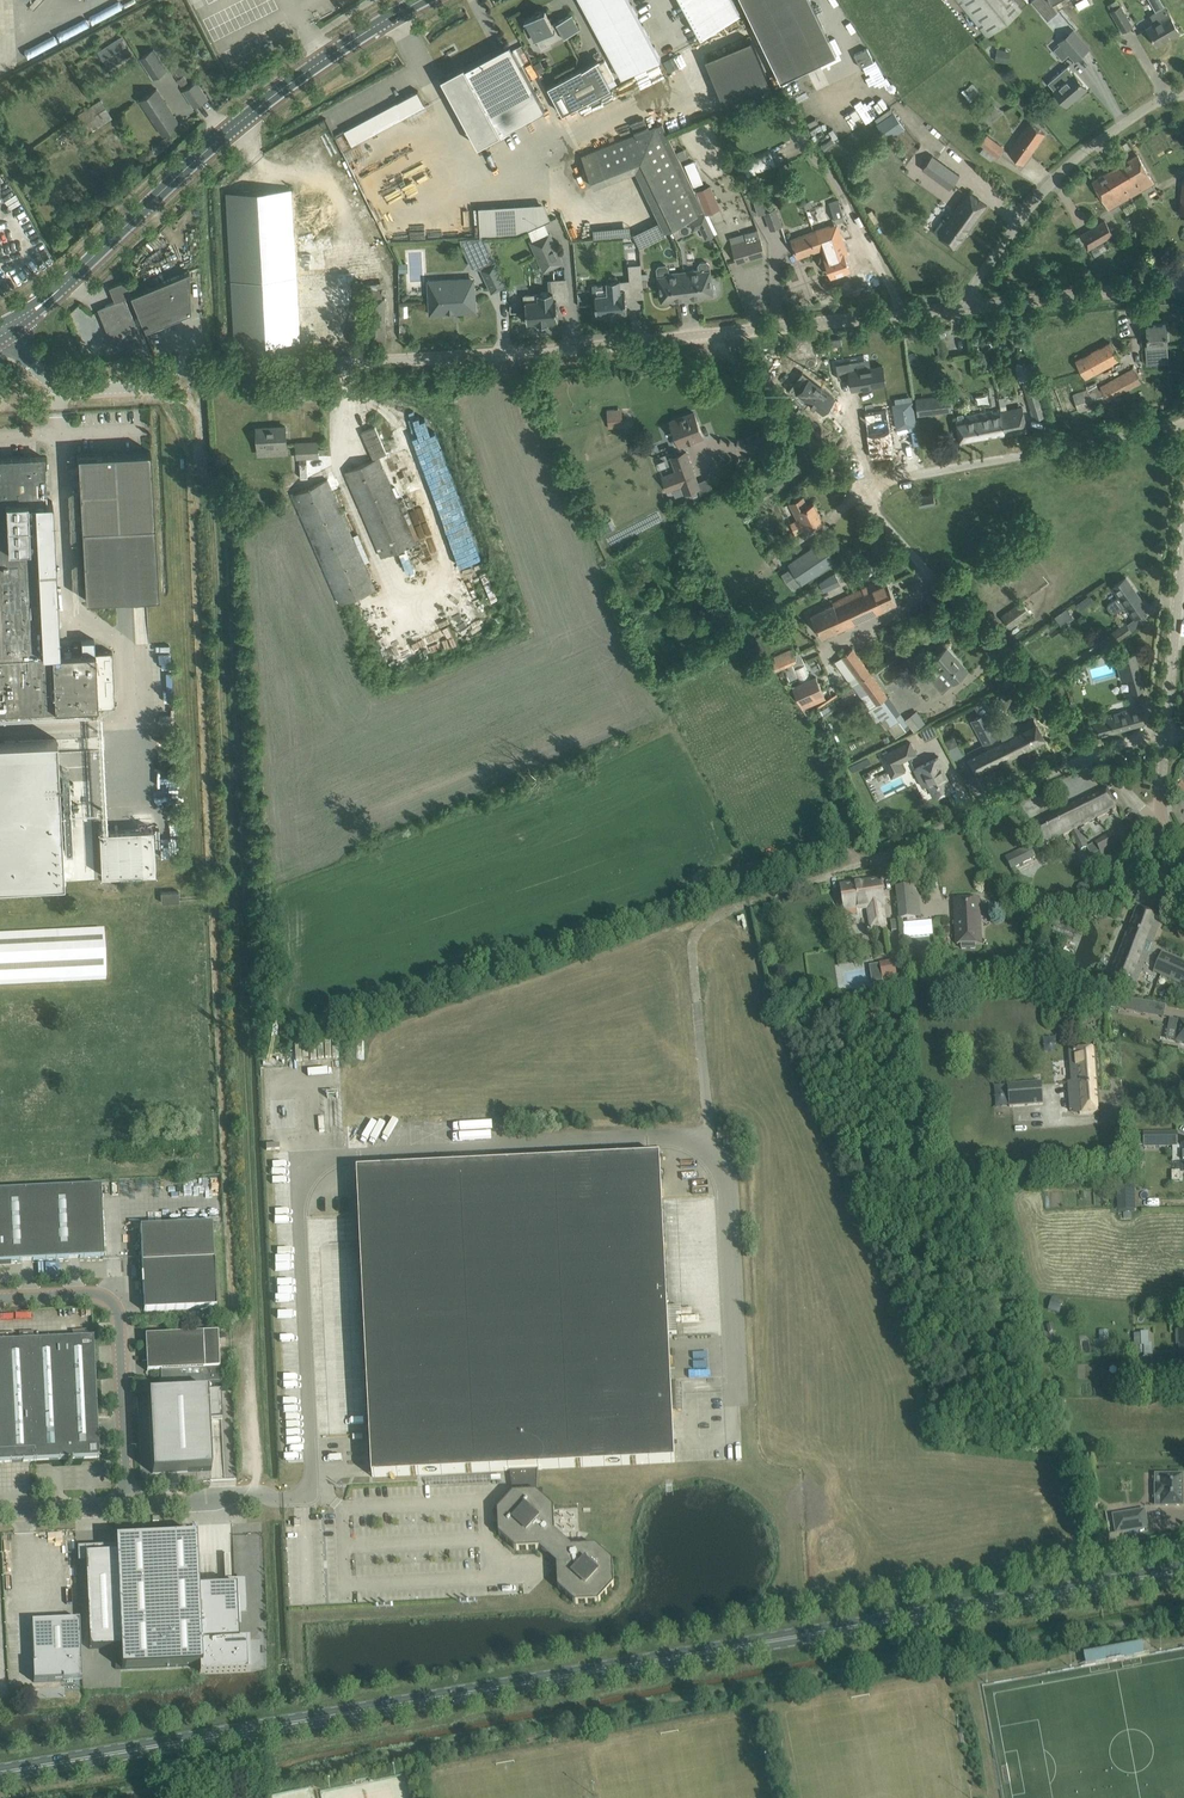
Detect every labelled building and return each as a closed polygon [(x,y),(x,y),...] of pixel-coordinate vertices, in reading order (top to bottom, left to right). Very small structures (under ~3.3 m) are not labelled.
[(661,57),(655,45),(652,46),(646,35),(648,34),(643,24),(641,25),(636,16),(638,15),(632,3),(630,4),(627,0),(580,0),(622,78),(661,57)] [(685,1),(683,3),(689,14),(691,13),(696,23),(694,24),(701,35),(740,14),(732,0),(684,0),(685,1)] [(781,81),(837,54),(811,0),(742,0),(781,81)] [(1021,7),(1015,0),(958,0),(987,36),(1021,7)] [(1048,19),(1058,10),(1052,0),(1052,1),(1052,0),(1032,0),(1048,19)] [(1119,6),(1111,10),(1123,30),(1131,26),(1119,6)] [(1179,31),(1165,7),(1149,16),(1154,24),(1147,27),(1157,44),(1179,31)] [(528,25),(524,27),(528,36),(533,33),(540,47),(563,34),(564,36),(579,28),(571,14),(556,22),(557,23),(552,25),(545,10),(545,9),(525,20),(528,25)] [(1089,47),(1073,29),(1065,36),(1059,42),(1075,59),(1075,60),(1089,47)] [(104,61),(127,46),(121,36),(98,51),(104,61)] [(769,82),(752,40),(706,58),(723,100),(769,82)] [(854,53),(867,83),(883,76),(869,46),(854,53)] [(153,48),(140,57),(154,78),(167,70),(153,48)] [(468,114),(483,142),(486,141),(488,145),(489,145),(486,141),(545,109),(513,50),(494,60),(491,54),(466,67),(464,65),(446,75),(461,101),(456,103),(464,117),(468,114)] [(596,60),(558,80),(548,86),(562,113),(573,108),(611,87),(596,61),(597,61),(596,60)] [(1070,69),(1067,65),(1048,82),(1054,89),(1054,90),(1067,105),(1087,88),(1074,73),(1073,73),(1070,69)] [(208,98),(197,81),(184,90),(195,107),(208,98)] [(970,101),(981,92),(973,82),(962,91),(970,101)] [(157,88),(141,99),(164,135),(180,124),(157,88)] [(397,102),(344,130),(352,145),(374,133),(372,130),(403,114),(424,103),(425,103),(418,90),(397,101),(397,102)] [(91,131),(112,117),(100,99),(79,113),(91,131)] [(989,123),(1001,113),(994,105),(983,115),(989,123)] [(1023,164),(1045,133),(1029,122),(1008,153),(1023,164)] [(662,123),(582,155),(595,187),(636,171),(665,231),(705,212),(662,123)] [(686,148),(693,144),(691,140),(696,138),(695,135),(702,132),(698,125),(679,134),(686,148)] [(1004,147),(987,134),(979,143),(983,146),(995,155),(997,156),(1004,147)] [(288,137),(270,147),(276,159),(295,149),(288,137)] [(770,149),(741,161),(748,179),(777,167),(770,149)] [(932,154),(922,168),(950,188),(960,175),(932,154)] [(1115,167),(1093,180),(1096,186),(1109,209),(1131,196),(1154,183),(1138,154),(1115,167)] [(707,214),(721,208),(711,184),(696,191),(707,214)] [(292,188),(227,192),(235,344),(359,337),(358,329),(358,322),(355,272),(326,274),(297,275),(296,255),(295,239),(292,188)] [(944,217),(934,231),(957,248),(967,234),(966,234),(987,205),(969,191),(947,220),(944,217)] [(829,202),(831,206),(836,222),(854,216),(847,196),(829,202)] [(763,197),(754,200),(758,214),(764,212),(770,230),(783,225),(776,207),(768,210),(763,197)] [(689,220),(694,230),(700,227),(706,239),(715,235),(705,213),(689,220)] [(555,228),(563,225),(560,216),(544,221),(547,228),(554,226),(555,228)] [(1088,248),(1113,233),(1105,220),(1080,235),(1088,248)] [(830,225),(791,239),(794,246),(798,257),(822,248),(830,245),(836,243),(830,225)] [(734,252),(737,263),(765,254),(762,243),(759,230),(745,234),(746,239),(731,243),(734,252)] [(305,237),(295,239),(296,255),(324,252),(334,250),(332,235),(332,233),(330,234),(305,237)] [(532,253),(536,252),(544,269),(545,269),(562,262),(550,233),(531,241),(532,243),(529,244),(528,246),(531,252),(532,253)] [(831,275),(849,268),(844,252),(834,256),(830,245),(822,248),(826,258),(826,259),(831,275)] [(326,274),(324,252),(296,255),(297,275),(326,274)] [(496,261),(481,268),(492,291),(507,284),(496,261)] [(700,262),(699,265),(699,269),(684,271),(687,300),(696,299),(696,297),(713,295),(712,292),(714,291),(715,289),(714,287),(714,285),(712,284),(709,263),(707,261),(700,262)] [(629,265),(631,284),(643,283),(642,280),(642,274),(641,264),(629,265)] [(660,299),(661,301),(677,299),(678,301),(687,300),(684,271),(669,273),(668,267),(666,265),(659,266),(657,268),(660,291),(659,292),(658,294),(658,296),(659,298),(660,299)] [(191,311),(189,271),(130,295),(145,330),(191,311)] [(474,277),(428,280),(430,314),(476,311),(474,277)] [(597,312),(597,314),(607,313),(607,316),(617,315),(617,312),(627,312),(625,288),(621,289),(621,285),(620,279),(617,279),(617,277),(611,277),(609,277),(610,280),(607,280),(607,283),(608,296),(596,297),(596,301),(596,302),(597,312)] [(525,295),(527,321),(527,323),(528,322),(538,321),(538,323),(548,322),(548,321),(557,320),(559,320),(559,319),(558,319),(557,302),(568,301),(566,279),(552,280),(552,291),(538,293),(538,294),(525,295)] [(102,317),(113,343),(122,339),(126,350),(143,343),(125,297),(130,295),(124,281),(109,287),(114,301),(105,305),(106,307),(101,309),(104,317),(102,317)] [(1147,325),(1148,337),(1148,345),(1157,345),(1158,355),(1168,354),(1167,343),(1166,324),(1147,325)] [(1116,352),(1110,341),(1076,360),(1082,370),(1086,378),(1120,359),(1116,352)] [(814,343),(786,345),(787,360),(815,357),(814,343)] [(947,343),(936,345),(938,357),(949,355),(947,343)] [(853,363),(837,365),(839,377),(851,376),(853,388),(887,382),(884,365),(854,370),(853,363)] [(1023,383),(1034,418),(1045,414),(1029,367),(1016,369),(1018,379),(1022,378),(1023,383)] [(1098,388),(1096,382),(1086,385),(1087,388),(1072,393),(1078,410),(1107,400),(1142,381),(1133,367),(1100,385),(1100,387),(1098,388)] [(794,382),(788,388),(805,406),(809,401),(823,412),(835,396),(809,376),(801,387),(794,382)] [(918,412),(931,410),(955,408),(953,395),(917,399),(918,412)] [(999,397),(1001,409),(1001,410),(1005,433),(1027,429),(1023,406),(1008,409),(1005,395),(999,397)] [(911,397),(893,400),(896,423),(915,420),(911,397)] [(887,408),(865,412),(868,433),(867,433),(871,457),(894,453),(887,408)] [(1001,409),(956,417),(961,442),(1005,433),(1001,410),(1001,409)] [(609,428),(623,426),(622,412),(607,413),(609,428)] [(703,436),(694,412),(671,420),(680,445),(703,436)] [(286,426),(257,428),(258,447),(287,446),(286,426)] [(387,453),(375,427),(362,432),(374,459),(380,456),(387,453)] [(299,458),(300,478),(308,477),(307,458),(319,457),(318,440),(296,442),(297,458),(299,458)] [(675,470),(661,475),(667,491),(681,486),(683,493),(698,488),(700,487),(698,480),(687,449),(670,455),(675,470)] [(102,453),(77,454),(78,475),(85,599),(158,595),(150,450),(105,453),(102,453),(102,452),(102,453)] [(112,650),(96,651),(95,638),(82,639),(82,651),(75,652),(60,652),(51,499),(46,499),(44,471),(44,468),(43,456),(0,458),(0,711),(54,709),(73,708),(97,706),(98,706),(115,705),(112,650)] [(417,541),(416,539),(419,538),(408,512),(404,513),(380,456),(374,459),(346,471),(382,556),(417,541)] [(328,479),(294,493),(341,604),(376,589),(334,492),(339,490),(333,476),(328,479)] [(935,502),(934,493),(918,496),(920,505),(935,502)] [(792,502),(789,503),(797,518),(790,521),(796,533),(823,520),(814,502),(807,506),(803,496),(792,502)] [(794,570),(785,577),(793,589),(826,566),(836,559),(822,540),(813,546),(789,562),(792,567),(794,570)] [(775,546),(769,549),(772,555),(778,552),(775,546)] [(836,572),(828,577),(833,587),(841,583),(836,572)] [(1119,596),(1108,605),(1114,614),(1126,605),(1135,617),(1143,611),(1148,608),(1133,586),(1126,576),(1112,586),(1119,596)] [(833,602),(834,604),(812,614),(822,637),(882,610),(897,603),(885,577),(870,585),(833,602)] [(1011,608),(1002,615),(1010,627),(1030,612),(1022,601),(1011,608)] [(1057,614),(1062,621),(1070,615),(1069,614),(1070,612),(1067,607),(1057,614)] [(1107,635),(1098,640),(1104,648),(1113,642),(1117,639),(1117,640),(1132,630),(1127,623),(1126,622),(1112,632),(1107,635)] [(935,660),(924,670),(925,671),(932,679),(942,690),(945,687),(953,680),(954,681),(956,679),(965,671),(954,658),(955,656),(947,647),(941,653),(938,655),(934,659),(935,660)] [(779,670),(798,662),(792,648),(773,656),(779,670)] [(853,648),(835,661),(842,670),(852,684),(868,707),(869,709),(872,707),(881,719),(896,708),(887,696),(870,672),(860,657),(853,648)] [(1122,657),(1132,692),(1145,688),(1135,654),(1122,657)] [(918,664),(908,674),(915,682),(921,676),(920,675),(925,671),(924,670),(918,664)] [(812,705),(811,701),(825,694),(816,676),(793,687),(803,709),(812,705)] [(979,715),(976,717),(971,719),(984,743),(967,752),(977,773),(1011,757),(1000,735),(999,735),(987,711),(985,712),(981,704),(974,707),(979,715)] [(1092,719),(1097,736),(1145,722),(1141,705),(1092,719)] [(1011,757),(1045,740),(1034,718),(1000,735),(1011,757)] [(64,882),(57,739),(0,742),(0,885),(64,882)] [(882,755),(888,768),(889,767),(887,765),(898,760),(899,762),(916,754),(910,741),(882,755)] [(950,745),(953,755),(961,753),(958,742),(950,745)] [(923,786),(928,784),(934,796),(952,787),(944,770),(945,769),(939,756),(914,768),(923,786)] [(1105,789),(1032,825),(1043,847),(1071,833),(1079,829),(1117,811),(1105,789)] [(168,828),(100,831),(102,875),(171,871),(168,828)] [(1120,846),(1113,833),(1095,843),(1102,855),(1120,846)] [(1006,858),(1012,870),(1035,858),(1029,846),(1006,858)] [(871,928),(885,926),(882,907),(884,906),(880,880),(841,887),(845,913),(846,912),(846,909),(857,907),(857,911),(868,909),(871,928)] [(896,888),(899,921),(916,919),(912,887),(896,888)] [(179,891),(161,893),(162,902),(179,901),(179,891)] [(979,898),(955,900),(957,945),(961,944),(961,950),(975,949),(975,944),(981,944),(979,898)] [(1162,918),(1137,908),(1109,980),(1134,990),(1162,918)] [(58,982),(108,980),(106,931),(0,936),(0,985),(58,982)] [(1183,986),(1183,961),(1162,952),(1153,973),(1183,986)] [(894,962),(880,965),(883,978),(896,975),(894,962)] [(958,977),(975,977),(975,966),(958,966),(958,977)] [(1125,998),(1123,1007),(1126,1008),(1126,1011),(1148,1015),(1150,1003),(1125,998)] [(1180,1021),(1180,1022),(1170,1020),(1168,1030),(1177,1032),(1175,1041),(1176,1041),(1176,1042),(1183,1043),(1183,1044),(1183,1022),(1180,1021)] [(1068,1083),(1071,1111),(1080,1111),(1080,1115),(1101,1113),(1095,1050),(1069,1052),(1072,1083),(1068,1083)] [(1043,1105),(1041,1082),(1008,1085),(1009,1108),(1043,1105)] [(1144,1134),(1144,1147),(1178,1147),(1178,1134),(1144,1134)] [(537,1492),(538,1469),(675,1462),(660,1157),(357,1172),(373,1477),(510,1470),(514,1493),(498,1511),(499,1534),(517,1550),(540,1549),(558,1565),(559,1588),(576,1604),(599,1602),(615,1585),(614,1562),(596,1546),(573,1547),(555,1531),(554,1508),(537,1492)] [(11,1262),(104,1258),(101,1186),(0,1191),(0,1263),(5,1262),(5,1258),(10,1258),(10,1263),(11,1263),(11,1262)] [(1133,1213),(1132,1188),(1115,1188),(1116,1213),(1133,1213)] [(212,1225),(140,1228),(144,1312),(216,1308),(213,1261),(212,1225)] [(1060,1314),(1064,1302),(1052,1298),(1048,1310),(1060,1314)] [(218,1332),(203,1333),(146,1336),(147,1372),(161,1371),(219,1368),(220,1368),(218,1332)] [(99,1458),(93,1338),(0,1342),(0,1463),(99,1458)] [(1138,1364),(1130,1364),(1131,1382),(1139,1382),(1139,1383),(1175,1382),(1174,1363),(1138,1364)] [(161,1371),(162,1394),(211,1392),(210,1383),(220,1382),(219,1368),(161,1371)] [(211,1392),(162,1394),(149,1395),(153,1474),(212,1471),(209,1423),(209,1419),(222,1419),(221,1391),(211,1392)] [(1183,1506),(1182,1476),(1157,1476),(1157,1477),(1156,1477),(1156,1496),(1161,1496),(1162,1506),(1183,1506)] [(1147,1528),(1144,1511),(1113,1516),(1116,1533),(1147,1528)] [(116,1552),(117,1566),(117,1570),(86,1572),(89,1648),(120,1647),(121,1647),(122,1669),(200,1666),(200,1675),(251,1672),(249,1640),(245,1640),(245,1641),(242,1641),(242,1640),(238,1640),(237,1615),(237,1613),(235,1613),(235,1603),(237,1603),(236,1588),(198,1590),(196,1537),(116,1540),(116,1552)] [(66,1680),(80,1680),(82,1680),(80,1620),(32,1622),(33,1654),(34,1664),(33,1664),(34,1681),(34,1683),(49,1682),(63,1681),(66,1680)] [(1143,1652),(1142,1644),(1084,1655),(1085,1663),(1080,1664),(1080,1667),(1150,1654),(1149,1651),(1143,1652)]
